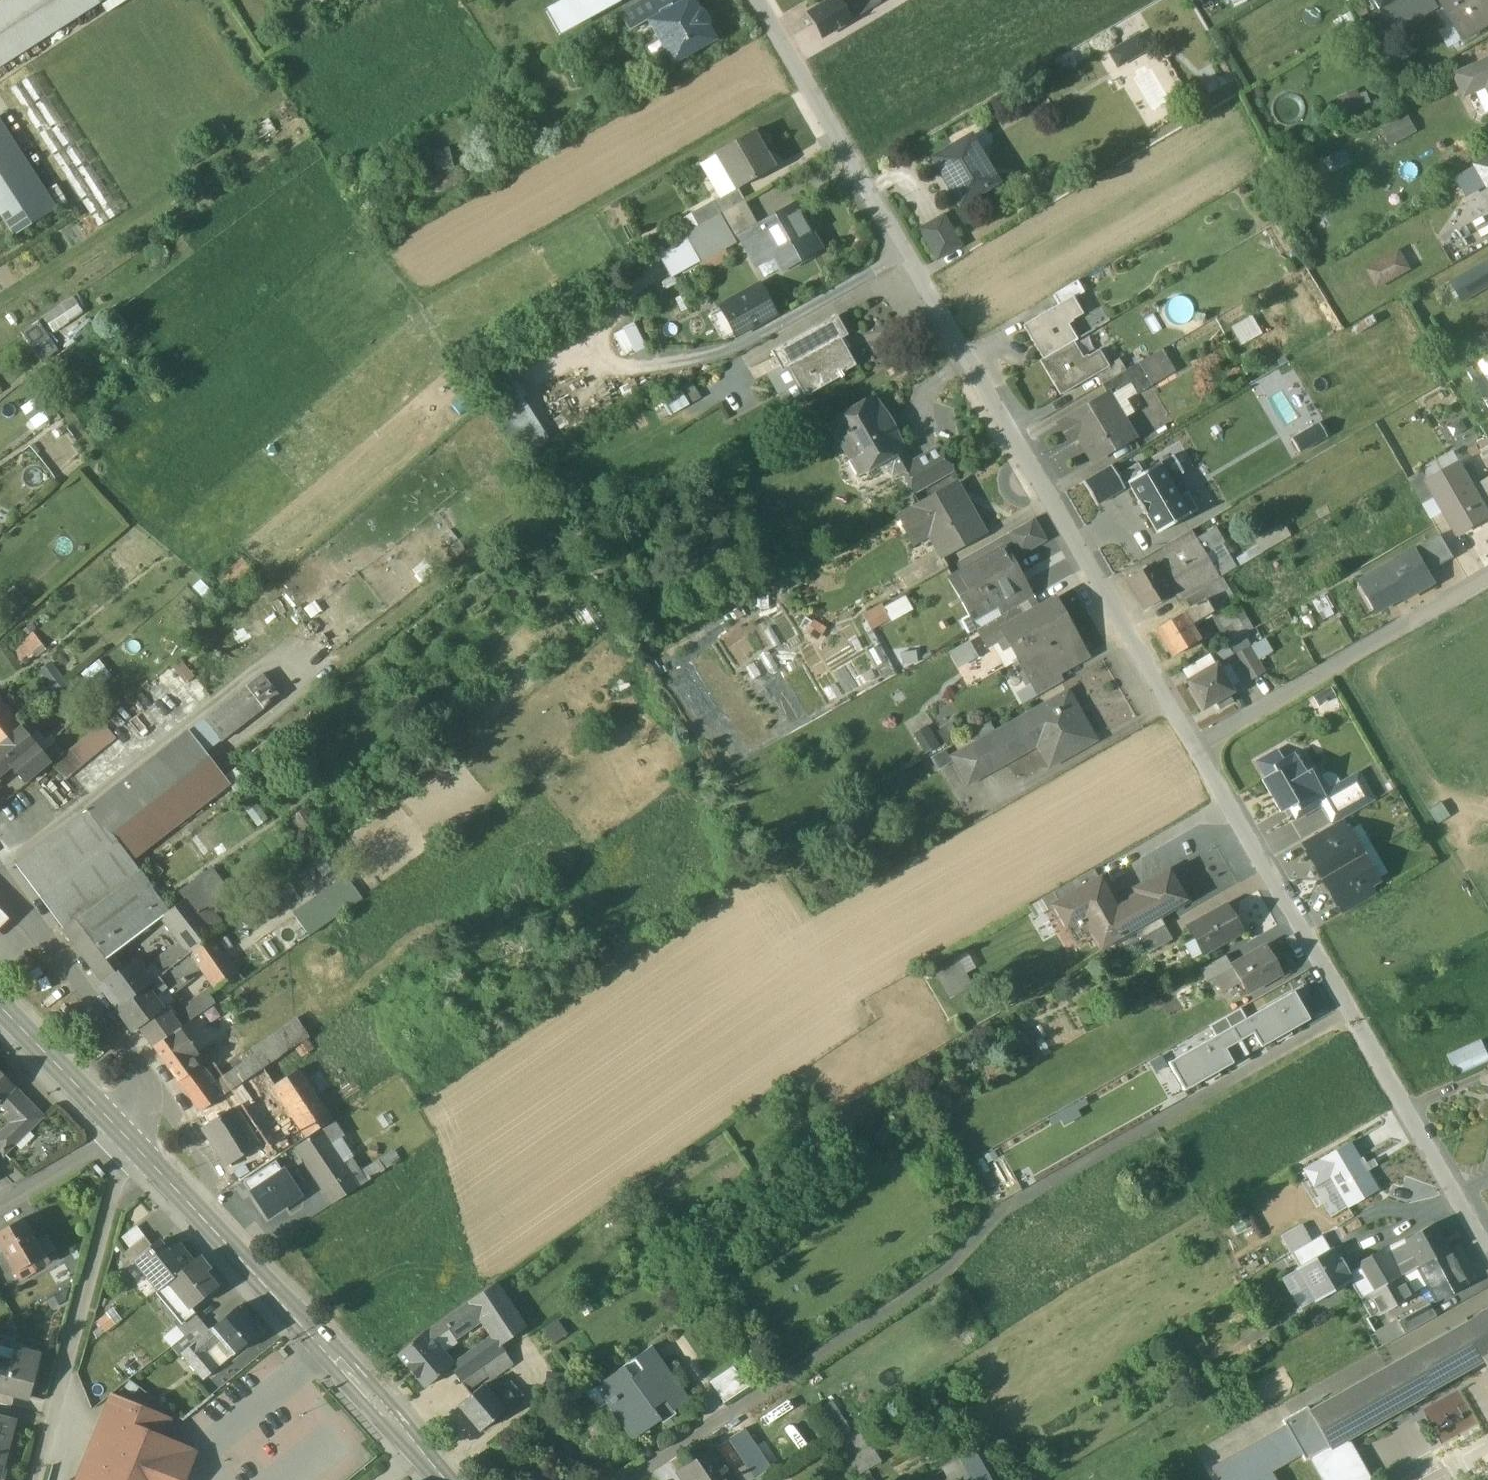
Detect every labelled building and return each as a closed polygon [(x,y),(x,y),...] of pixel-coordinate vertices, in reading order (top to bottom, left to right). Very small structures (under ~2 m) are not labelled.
[(0,1),(0,67),(99,3),(97,0),(2,0),(0,1)] [(556,7),(568,28),(618,1),(617,0),(570,0),(556,7)] [(621,13),(630,28),(649,17),(651,22),(688,1),(687,0),(644,0),(621,13)] [(688,1),(651,22),(661,39),(669,53),(673,60),(711,39),(705,28),(706,23),(701,14),(696,12),(689,0),(688,1)] [(821,36),(852,19),(842,0),(829,0),(806,14),(821,36)] [(852,19),(881,2),(880,0),(842,0),(852,19)] [(1383,10),(1399,1),(1399,0),(1377,0),(1383,10)] [(1383,10),(1395,31),(1410,22),(1407,17),(1434,2),(1433,0),(1400,0),(1399,1),(1383,10)] [(1465,38),(1487,24),(1487,0),(1443,0),(1465,38)] [(1118,66),(1157,44),(1148,28),(1109,49),(1118,66)] [(661,39),(648,47),(656,61),(669,53),(661,39)] [(1456,75),(1466,97),(1487,86),(1487,87),(1487,60),(1456,75)] [(29,77),(10,89),(98,226),(117,214),(29,77)] [(1347,114),(1372,100),(1364,85),(1339,99),(1347,114)] [(13,236),(57,209),(0,119),(0,215),(13,236)] [(1403,119),(1383,130),(1391,145),(1411,134),(1403,119)] [(269,120),(249,132),(255,142),(275,130),(269,120)] [(753,132),(716,154),(717,155),(736,189),(737,190),(774,169),(753,132)] [(969,139),(935,159),(945,175),(943,176),(949,187),(951,186),(960,202),(983,188),(984,189),(986,187),(995,182),(969,139)] [(433,149),(438,169),(455,165),(449,144),(433,149)] [(736,189),(717,155),(701,164),(720,197),(736,189)] [(1476,164),(1487,184),(1487,158),(1476,164)] [(720,197),(713,201),(690,214),(697,227),(720,214),(744,201),(737,190),(736,189),(720,197)] [(744,201),(720,214),(697,227),(683,234),(658,249),(673,276),(699,262),(736,241),(741,238),(741,237),(758,227),(744,201)] [(758,227),(741,237),(741,238),(755,263),(773,254),(781,269),(818,248),(795,207),(758,227)] [(960,245),(943,216),(921,229),(937,258),(960,245)] [(1365,264),(1376,286),(1410,269),(1399,247),(1365,264)] [(1076,281),(1053,294),(1059,304),(1072,297),(1073,298),(1083,292),(1076,281)] [(738,334),(774,312),(757,284),(721,306),(738,334)] [(1059,304),(1024,325),(1043,359),(1044,359),(1073,342),(1077,340),(1067,324),(1072,321),(1071,320),(1082,314),(1073,298),(1072,297),(1059,304)] [(47,326),(77,306),(72,299),(42,319),(47,326)] [(1243,343),(1262,332),(1252,314),(1232,326),(1243,343)] [(813,328),(771,351),(780,367),(782,371),(788,368),(805,397),(841,378),(843,377),(841,374),(856,366),(841,339),(848,335),(837,316),(814,329),(813,328)] [(42,362),(58,351),(38,322),(21,333),(42,362)] [(637,322),(616,330),(624,353),(645,345),(637,322)] [(1073,342),(1044,359),(1043,359),(1040,361),(1060,395),(1096,374),(1108,366),(1108,365),(1099,350),(1088,356),(1087,355),(1082,358),(1073,342)] [(1466,370),(1487,407),(1487,358),(1466,370)] [(1119,359),(1108,365),(1108,366),(1096,374),(1102,384),(1126,370),(1119,359)] [(1126,370),(1102,384),(1109,396),(1128,385),(1135,395),(1151,385),(1138,363),(1126,370)] [(805,397),(788,368),(782,371),(780,367),(769,373),(787,407),(805,397)] [(553,435),(529,392),(504,406),(529,449),(553,435)] [(875,397),(828,423),(849,461),(856,457),(864,471),(893,455),(904,449),(875,397)] [(1102,398),(1059,423),(1070,441),(1078,436),(1093,461),(1132,438),(1121,420),(1116,422),(1102,398)] [(32,400),(20,409),(34,429),(46,421),(32,400)] [(1300,451),(1328,436),(1320,421),(1292,436),(1300,451)] [(911,462),(900,468),(914,492),(953,470),(940,446),(911,462)] [(904,449),(893,455),(900,468),(911,462),(904,449)] [(1143,473),(1127,483),(1138,502),(1136,503),(1144,516),(1146,515),(1157,534),(1198,511),(1188,493),(1179,498),(1170,482),(1183,474),(1173,457),(1143,473)] [(1427,483),(1436,498),(1458,535),(1487,517),(1487,510),(1486,507),(1474,487),(1461,463),(1429,482),(1427,483)] [(1127,483),(1143,473),(1138,464),(1117,476),(1122,485),(1127,483)] [(1117,476),(1111,466),(1083,482),(1097,505),(1125,489),(1122,485),(1117,476)] [(1429,482),(1423,471),(1409,479),(1425,505),(1436,498),(1427,483),(1429,482)] [(1486,480),(1474,487),(1486,507),(1487,506),(1487,483),(1486,480)] [(957,484),(898,517),(914,546),(936,533),(948,553),(984,533),(957,484)] [(737,509),(714,515),(715,521),(739,515),(737,509)] [(1032,519),(1008,533),(1020,553),(1044,540),(1032,519)] [(1280,524),(1255,536),(1262,549),(1287,537),(1280,524)] [(1155,564),(1171,591),(1177,587),(1184,598),(1221,576),(1238,566),(1216,529),(1193,543),(1187,532),(1166,544),(1172,554),(1155,564)] [(1442,534),(1415,549),(1429,573),(1455,557),(1442,534)] [(1003,549),(951,578),(964,601),(969,598),(979,614),(997,604),(997,602),(1019,589),(1019,588),(1021,587),(1016,578),(1019,576),(1003,549)] [(1415,549),(1365,578),(1354,585),(1371,614),(1382,608),(1413,589),(1416,594),(1434,583),(1429,573),(1415,549)] [(941,552),(900,575),(908,589),(948,566),(941,552)] [(1171,591),(1155,564),(1126,581),(1142,608),(1171,591)] [(1189,624),(1209,612),(1227,644),(1245,634),(1228,606),(1236,601),(1221,576),(1184,598),(1190,608),(1182,613),(1189,624)] [(1019,589),(997,602),(997,604),(1003,613),(1028,599),(1021,587),(1019,588),(1019,589)] [(871,628),(913,609),(907,594),(864,612),(871,628)] [(1003,613),(977,628),(987,646),(1005,636),(1001,630),(1034,611),(1028,599),(1003,613)] [(1034,611),(1001,630),(1005,636),(1018,660),(1067,632),(1072,629),(1055,599),(1034,611)] [(1182,613),(1155,629),(1171,657),(1199,641),(1189,624),(1182,613)] [(822,638),(826,625),(811,620),(807,633),(822,638)] [(1067,632),(1018,660),(1032,684),(1038,681),(1039,682),(1056,672),(1056,673),(1082,658),(1067,632)] [(35,658),(45,651),(32,633),(21,641),(23,643),(10,653),(20,666),(34,656),(35,658)] [(950,650),(959,666),(979,655),(970,639),(950,650)] [(1233,655),(1232,656),(1232,657),(1247,682),(1264,673),(1248,646),(1233,655)] [(40,673),(55,693),(67,684),(52,663),(40,673)] [(1215,663),(1185,681),(1202,709),(1214,702),(1218,709),(1231,701),(1227,694),(1232,692),(1216,665),(1215,663)] [(1056,672),(1039,682),(1038,681),(1032,684),(1031,685),(1037,696),(1061,682),(1056,673),(1056,672)] [(262,675),(204,720),(221,742),(279,697),(262,675)] [(1068,693),(988,737),(989,739),(954,758),(968,783),(1005,762),(1002,757),(1042,735),(1057,761),(1094,741),(1068,693)] [(18,727),(0,706),(0,742),(18,727)] [(115,738),(102,723),(52,764),(65,779),(115,738)] [(925,723),(913,733),(926,750),(939,741),(925,723)] [(11,766),(25,783),(49,764),(18,727),(0,742),(0,775),(11,766)] [(189,731),(87,811),(86,811),(85,812),(86,813),(16,865),(63,929),(140,872),(132,860),(229,784),(189,731)] [(1314,767),(1309,770),(1304,773),(1293,754),(1282,760),(1277,751),(1258,762),(1267,777),(1262,780),(1280,812),(1289,806),(1296,818),(1321,804),(1333,824),(1338,821),(1341,820),(1369,803),(1368,802),(1373,799),(1358,773),(1328,790),(1314,767)] [(319,829),(305,809),(292,819),(306,838),(319,829)] [(1333,824),(1303,842),(1309,852),(1347,830),(1341,820),(1338,821),(1333,824)] [(438,825),(431,829),(436,836),(443,831),(438,825)] [(1309,852),(1307,853),(1322,878),(1363,854),(1349,829),(1347,830),(1309,852)] [(1363,854),(1322,878),(1336,903),(1338,902),(1369,884),(1378,879),(1363,854)] [(209,871),(179,892),(183,898),(184,897),(196,913),(212,934),(222,927),(208,909),(226,895),(209,871)] [(1092,871),(1053,893),(1059,903),(1098,881),(1092,871)] [(140,872),(63,929),(93,969),(111,955),(157,921),(148,909),(149,908),(148,906),(147,907),(139,897),(152,888),(140,872)] [(1145,892),(1116,908),(1100,880),(1098,881),(1059,903),(1071,925),(1083,918),(1100,949),(1134,930),(1140,940),(1164,926),(1158,916),(1185,901),(1168,872),(1142,886),(1145,892)] [(1369,884),(1338,902),(1344,913),(1375,895),(1369,884)] [(168,910),(152,888),(139,897),(147,907),(148,906),(149,908),(148,909),(157,921),(163,917),(162,915),(168,910)] [(321,896),(293,916),(308,937),(336,916),(321,896)] [(168,910),(162,915),(163,917),(173,930),(196,913),(184,897),(183,898),(168,910)] [(1226,903),(1187,926),(1203,954),(1242,932),(1226,903)] [(196,913),(173,930),(181,941),(189,952),(211,935),(212,934),(196,913)] [(1164,926),(1140,940),(1147,953),(1172,940),(1164,926)] [(211,935),(189,952),(199,966),(215,989),(236,973),(211,935)] [(181,941),(169,950),(172,955),(154,969),(158,975),(182,957),(189,952),(181,941)] [(1264,945),(1230,964),(1231,966),(1213,976),(1213,978),(1222,993),(1241,982),(1246,993),(1280,973),(1264,945)] [(974,984),(967,970),(976,966),(968,950),(935,966),(950,996),(974,984)] [(199,966),(189,952),(182,957),(194,973),(199,966)] [(111,955),(93,969),(103,982),(120,968),(111,955)] [(1225,956),(1199,971),(1206,982),(1213,978),(1213,976),(1231,966),(1230,964),(1225,956)] [(158,975),(155,978),(167,995),(195,974),(194,973),(182,957),(158,975)] [(103,982),(97,986),(115,1009),(144,986),(151,981),(134,958),(120,968),(103,982)] [(144,986),(115,1009),(132,1032),(138,1027),(162,1009),(161,1008),(144,986)] [(207,992),(189,1004),(190,1005),(197,1015),(214,1003),(207,992)] [(1293,992),(1246,1019),(1244,1019),(1255,1037),(1260,1047),(1309,1019),(1293,992)] [(162,1009),(138,1027),(152,1047),(179,1027),(172,1018),(163,1005),(161,1008),(162,1009)] [(190,1005),(172,1018),(179,1027),(197,1015),(190,1005)] [(1255,1037),(1244,1019),(1246,1019),(1240,1009),(1226,1017),(1241,1044),(1255,1037)] [(1211,1026),(1217,1036),(1226,1053),(1241,1044),(1226,1017),(1211,1026)] [(254,1057),(219,1081),(217,1080),(208,1086),(218,1099),(222,1097),(248,1079),(253,1076),(263,1069),(308,1038),(296,1019),(250,1050),(254,1057)] [(196,1052),(179,1027),(152,1047),(177,1081),(196,1069),(188,1058),(196,1052)] [(1232,1063),(1226,1053),(1217,1036),(1168,1063),(1184,1090),(1232,1063)] [(1457,1074),(1487,1061),(1487,1053),(1483,1042),(1449,1056),(1457,1074)] [(196,1069),(177,1081),(186,1093),(201,1083),(201,1077),(196,1069)] [(263,1069),(253,1076),(258,1083),(268,1076),(263,1069)] [(332,1120),(296,1070),(287,1076),(301,1096),(287,1106),(307,1137),(332,1120)] [(0,1073),(0,1101),(14,1088),(0,1073)] [(279,1082),(274,1086),(287,1106),(301,1096),(287,1076),(279,1082)] [(275,1077),(270,1081),(274,1086),(279,1082),(275,1077)] [(248,1079),(222,1097),(230,1110),(233,1108),(237,1115),(261,1098),(248,1079)] [(206,1083),(201,1083),(186,1093),(200,1112),(218,1099),(208,1086),(206,1083)] [(0,1101),(0,1108),(7,1115),(10,1112),(24,1098),(14,1088),(0,1101)] [(218,1099),(200,1112),(209,1124),(230,1110),(222,1097),(218,1099)] [(24,1098),(10,1112),(10,1118),(12,1120),(23,1131),(40,1114),(24,1098)] [(209,1124),(202,1128),(228,1166),(257,1146),(256,1145),(245,1128),(240,1120),(237,1115),(233,1108),(230,1110),(209,1124)] [(12,1120),(2,1130),(12,1141),(23,1131),(12,1120)] [(333,1121),(319,1130),(328,1145),(343,1136),(333,1121)] [(256,1145),(265,1139),(254,1122),(245,1128),(256,1145)] [(0,1132),(0,1153),(12,1141),(2,1130),(0,1132)] [(328,1145),(319,1130),(295,1146),(331,1203),(356,1187),(352,1181),(341,1164),(340,1163),(328,1145)] [(257,1146),(228,1166),(238,1182),(280,1155),(269,1138),(257,1146)] [(1349,1143),(1320,1160),(1320,1161),(1304,1170),(1313,1185),(1329,1176),(1347,1207),(1376,1190),(1349,1143)] [(358,1174),(348,1158),(340,1163),(341,1164),(352,1181),(359,1176),(358,1174)] [(377,1160),(361,1170),(362,1171),(367,1180),(383,1169),(377,1160)] [(269,1216),(298,1196),(275,1162),(245,1182),(269,1216)] [(362,1171),(358,1174),(359,1176),(352,1181),(356,1187),(367,1180),(362,1171)] [(22,1218),(0,1231),(0,1247),(2,1250),(14,1272),(31,1263),(44,1255),(22,1218)] [(1433,1224),(1405,1240),(1419,1265),(1447,1250),(1433,1224)] [(1322,1235),(1291,1252),(1299,1266),(1330,1249),(1322,1235)] [(145,1236),(124,1253),(134,1264),(138,1261),(137,1260),(153,1246),(145,1236)] [(1402,1237),(1383,1248),(1399,1277),(1401,1276),(1417,1267),(1419,1265),(1405,1240),(1402,1238),(1402,1237)] [(168,1253),(159,1242),(153,1246),(137,1260),(138,1261),(160,1288),(169,1281),(192,1262),(178,1245),(168,1253)] [(1299,1266),(1295,1268),(1296,1269),(1297,1269),(1315,1300),(1314,1301),(1315,1302),(1350,1282),(1352,1280),(1352,1279),(1351,1280),(1348,1274),(1349,1273),(1349,1272),(1341,1257),(1339,1258),(1333,1248),(1334,1248),(1333,1247),(1330,1249),(1299,1266)] [(1383,1248),(1358,1263),(1360,1266),(1360,1265),(1374,1291),(1399,1277),(1383,1248)] [(1467,1285),(1448,1249),(1447,1250),(1419,1265),(1417,1267),(1426,1284),(1427,1284),(1436,1301),(1467,1285)] [(192,1262),(169,1281),(181,1295),(191,1308),(192,1308),(218,1287),(217,1285),(216,1285),(205,1272),(209,1269),(199,1256),(192,1262)] [(31,1263),(14,1272),(19,1280),(33,1272),(31,1269),(34,1267),(31,1263)] [(1374,1291),(1360,1265),(1360,1266),(1349,1272),(1349,1273),(1348,1274),(1351,1280),(1352,1279),(1352,1280),(1350,1282),(1360,1299),(1374,1291)] [(1417,1267),(1401,1276),(1410,1293),(1426,1284),(1417,1267)] [(1374,1291),(1360,1299),(1371,1317),(1411,1294),(1410,1293),(1401,1276),(1399,1277),(1374,1291)] [(181,1295),(169,1281),(160,1288),(172,1302),(181,1295)] [(495,1284),(469,1302),(481,1319),(492,1335),(499,1345),(500,1345),(525,1327),(495,1284)] [(172,1302),(168,1305),(183,1323),(196,1313),(192,1308),(191,1308),(181,1295),(172,1302)] [(469,1302),(442,1321),(448,1329),(454,1338),(481,1319),(469,1302)] [(1429,1304),(1398,1321),(1404,1334),(1436,1316),(1429,1304)] [(258,1333),(236,1307),(210,1329),(219,1340),(232,1355),(258,1333)] [(1308,1412),(1328,1446),(1328,1447),(1346,1437),(1487,1358),(1487,1360),(1487,1310),(1308,1412)] [(442,1321),(423,1334),(431,1342),(448,1329),(442,1321)] [(201,1323),(170,1348),(178,1357),(181,1355),(181,1354),(195,1342),(208,1331),(201,1323)] [(208,1331),(195,1342),(204,1352),(219,1340),(210,1329),(208,1331)] [(448,1329),(431,1342),(437,1351),(454,1338),(448,1329)] [(431,1342),(423,1334),(396,1354),(424,1387),(449,1366),(450,1366),(437,1351),(431,1342)] [(450,1366),(449,1366),(460,1381),(482,1366),(503,1351),(504,1350),(500,1345),(499,1345),(492,1335),(450,1366)] [(195,1342),(181,1354),(181,1355),(203,1380),(217,1367),(204,1352),(195,1342)] [(688,1400),(651,1346),(598,1383),(609,1398),(606,1400),(609,1404),(612,1402),(636,1436),(688,1400)] [(14,1350),(11,1363),(0,1360),(0,1392),(14,1396),(29,1399),(39,1357),(14,1350)] [(503,1351),(482,1366),(487,1375),(489,1379),(511,1364),(503,1351)] [(482,1366),(460,1381),(466,1390),(487,1375),(482,1366)] [(732,1368),(711,1382),(726,1403),(757,1382),(749,1370),(738,1378),(732,1368)] [(482,1384),(458,1405),(480,1431),(504,1410),(494,1398),(482,1384)] [(516,1388),(514,1390),(510,1385),(506,1388),(516,1400),(522,1395),(516,1388)] [(506,1388),(494,1398),(504,1410),(516,1400),(506,1388)] [(0,1392),(0,1403),(12,1407),(14,1396),(0,1392)] [(104,1414),(103,1414),(103,1415),(96,1434),(95,1434),(95,1435),(88,1454),(87,1454),(86,1455),(87,1455),(79,1474),(78,1475),(79,1475),(77,1479),(176,1479),(180,1470),(181,1469),(180,1469),(188,1449),(189,1449),(189,1448),(188,1447),(188,1448),(175,1443),(175,1442),(173,1441),(173,1442),(161,1437),(168,1419),(169,1420),(169,1418),(168,1418),(154,1413),(155,1412),(153,1412),(141,1407),(140,1406),(139,1407),(127,1401),(126,1400),(126,1401),(112,1396),(113,1395),(111,1394),(111,1396),(104,1414)] [(9,1419),(12,1407),(0,1403),(0,1417),(9,1419)] [(1309,1457),(1328,1446),(1308,1412),(1306,1408),(1284,1421),(1287,1426),(1303,1454),(1305,1459),(1309,1457)] [(0,1417),(0,1479),(4,1479),(6,1471),(2,1470),(14,1421),(9,1419),(0,1417)] [(1303,1454),(1287,1426),(1212,1468),(1219,1479),(1276,1479),(1271,1472),(1303,1454)] [(859,1479),(867,1479),(872,1477),(868,1470),(881,1462),(870,1446),(869,1447),(858,1429),(835,1443),(859,1479)] [(768,1469),(742,1430),(727,1440),(753,1479),(768,1469)] [(1328,1447),(1328,1446),(1309,1457),(1322,1479),(1371,1479),(1346,1437),(1328,1447)] [(711,1450),(677,1473),(682,1479),(731,1479),(711,1450)] [(968,1450),(957,1456),(965,1470),(971,1479),(985,1479),(968,1450)] [(952,1478),(953,1479),(971,1479),(965,1470),(952,1478)]
